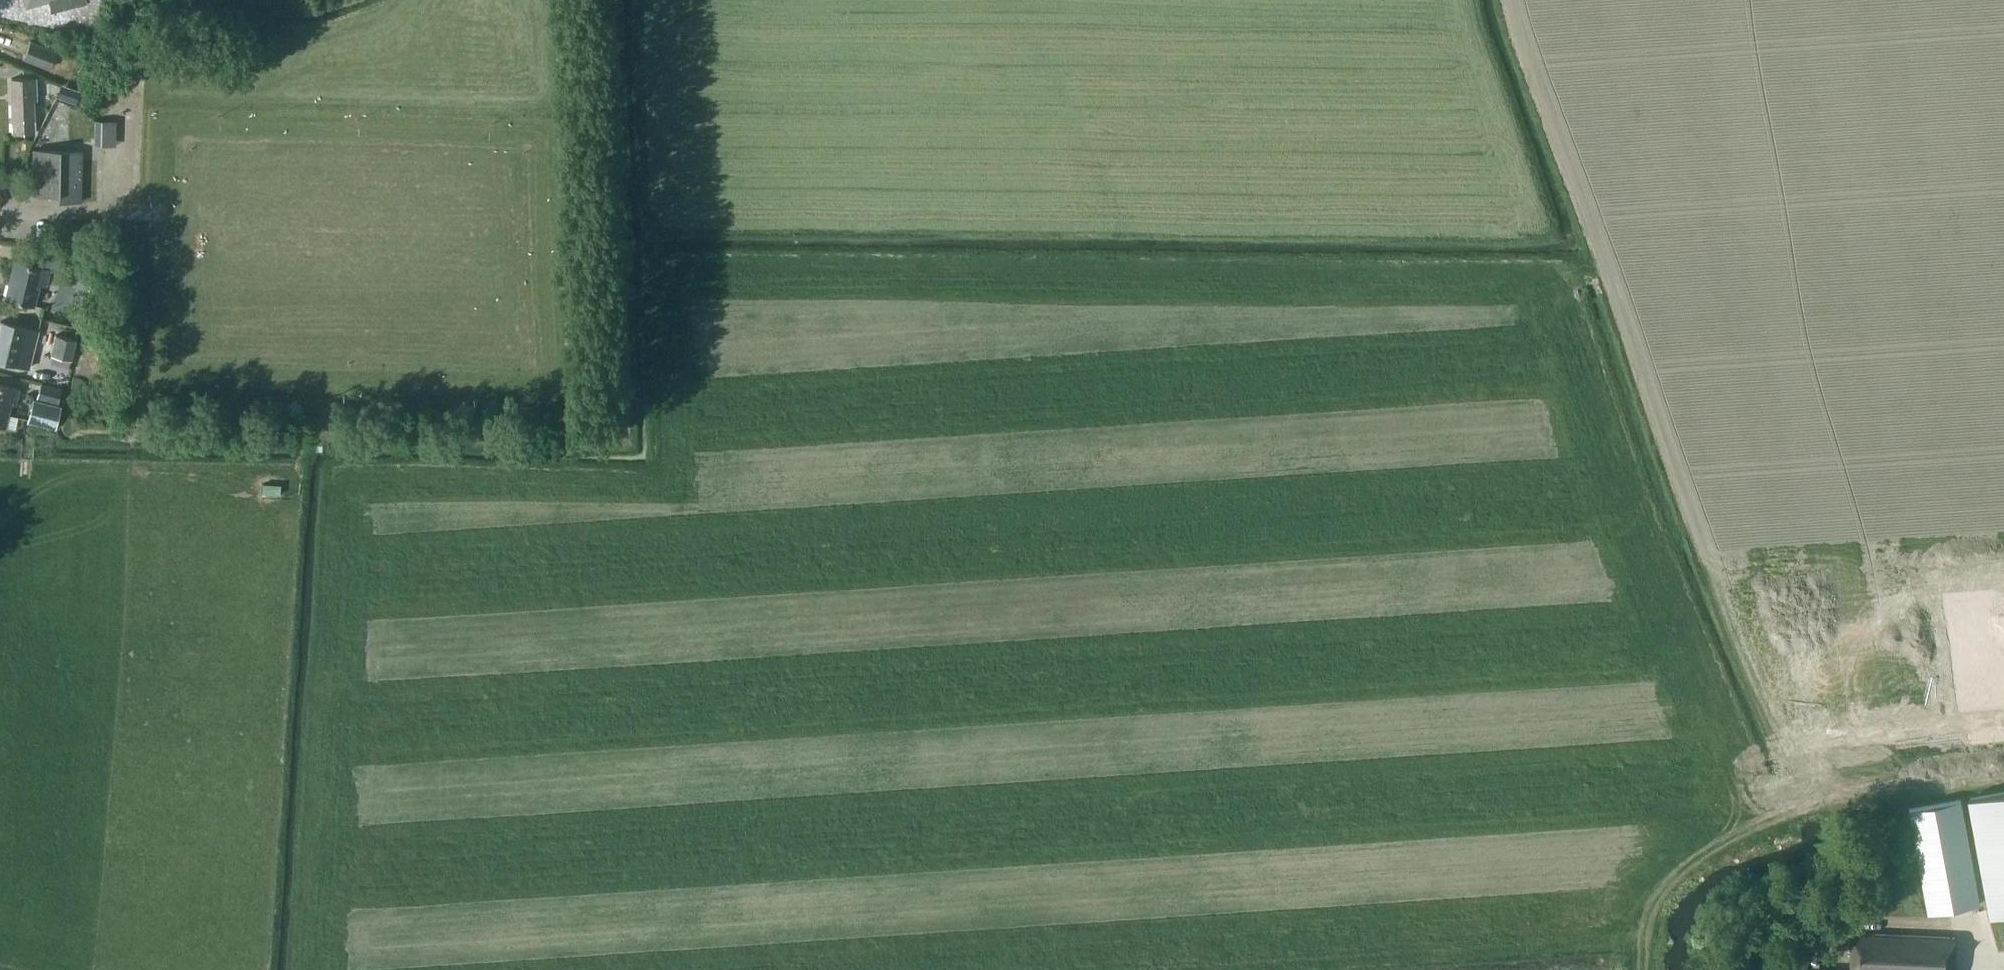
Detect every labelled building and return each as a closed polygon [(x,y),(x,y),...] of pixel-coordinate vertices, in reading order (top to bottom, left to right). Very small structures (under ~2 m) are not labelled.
[(52,11),(86,2),(86,0),(49,0),(52,11)] [(29,40),(23,57),(49,67),(55,51),(29,40)] [(38,130),(37,118),(33,119),(32,100),(36,100),(35,77),(11,78),(13,133),(30,133),(30,130),(38,130)] [(67,99),(78,103),(83,90),(72,86),(67,99)] [(101,143),(117,143),(118,119),(101,118),(101,143)] [(33,150),(33,172),(32,194),(58,194),(58,200),(80,201),(81,151),(60,151),(60,150),(33,150)] [(24,263),(15,260),(5,298),(33,305),(39,283),(46,285),(50,269),(57,271),(60,258),(27,250),(24,263)] [(28,367),(37,330),(0,321),(0,360),(28,367)] [(51,354),(71,359),(76,339),(55,334),(51,354)] [(37,396),(57,401),(60,388),(40,383),(37,396)] [(4,425),(10,402),(15,403),(18,389),(0,384),(0,424),(4,425)] [(28,421),(55,427),(60,404),(33,398),(28,421)] [(1992,914),(2003,911),(2003,792),(1971,798),(1992,914)] [(1910,809),(1929,912),(1980,903),(1961,800),(1910,809)] [(1955,936),(1852,932),(1851,969),(1808,968),(1808,961),(1787,960),(1787,969),(1954,969),(1955,936)] [(1822,961),(1823,948),(1812,947),(1811,960),(1822,961)]
